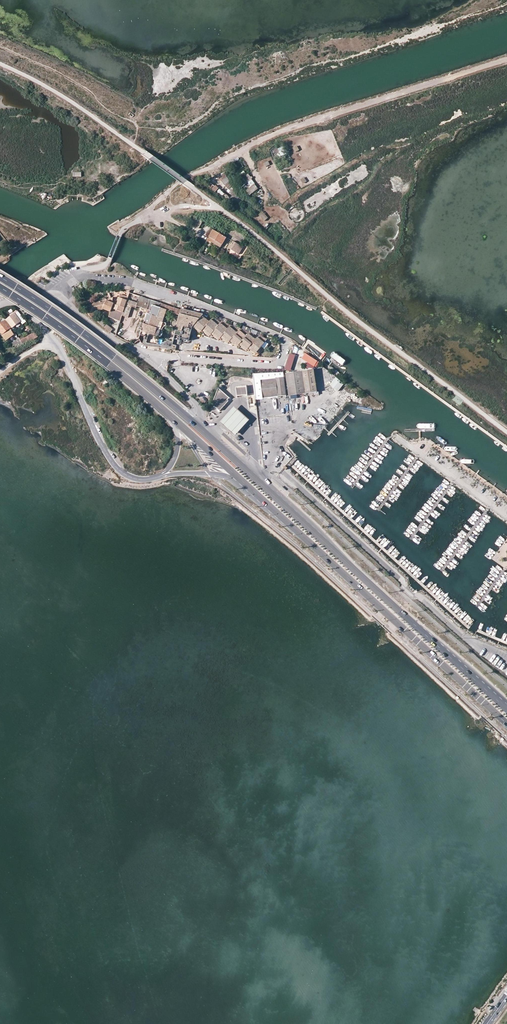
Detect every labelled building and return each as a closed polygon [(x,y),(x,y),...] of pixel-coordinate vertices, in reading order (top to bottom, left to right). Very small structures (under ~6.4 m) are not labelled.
[(248,173),(244,177),(247,182),(252,178),(248,173)] [(249,182),(252,186),(246,190),(249,194),(258,187),(252,179),(249,182)] [(263,211),(259,214),(264,221),(268,218),(263,211)] [(234,228),(230,234),(242,243),(247,238),(234,228)] [(214,230),(210,237),(213,239),(223,245),(227,238),(223,235),(216,232),(214,230)] [(223,245),(213,239),(211,242),(221,248),(223,245)] [(231,243),(228,248),(235,252),(239,253),(243,247),(238,244),(233,241),(233,243),(231,243)] [(121,320),(123,315),(128,298),(129,296),(121,293),(121,294),(117,304),(114,302),(114,304),(111,311),(109,316),(121,320)] [(145,307),(149,309),(146,316),(144,316),(143,315),(142,316),(141,317),(137,331),(141,332),(142,330),(145,331),(155,334),(157,328),(160,328),(162,321),(163,321),(165,315),(164,315),(167,304),(160,302),(160,305),(157,304),(158,301),(151,299),(140,295),(138,302),(128,298),(123,315),(129,317),(132,308),(133,306),(137,307),(137,305),(145,307)] [(93,316),(98,308),(103,308),(111,311),(114,304),(113,302),(114,296),(103,300),(90,304),(88,312),(93,316)] [(129,317),(132,318),(136,317),(138,317),(140,311),(136,310),(132,308),(129,317)] [(173,340),(174,338),(181,309),(179,308),(170,340),(173,340)] [(190,335),(192,335),(194,327),(200,332),(202,330),(209,335),(211,333),(219,339),(221,337),(228,343),(230,341),(237,346),(239,344),(246,350),(248,348),(255,353),(264,342),(257,336),(255,338),(248,332),(246,335),(239,329),(237,331),(230,325),(228,328),(220,322),(218,324),(211,319),(209,321),(202,315),(203,314),(181,308),(181,309),(174,338),(180,340),(181,337),(189,339),(190,335)] [(24,318),(18,310),(6,319),(12,327),(24,318)] [(5,340),(14,334),(9,328),(10,327),(5,320),(0,324),(0,330),(2,333),(1,334),(5,340)] [(126,330),(129,323),(121,320),(118,328),(126,330)] [(161,334),(162,333),(162,331),(163,330),(163,329),(163,328),(163,327),(164,324),(165,323),(165,322),(164,322),(163,321),(162,321),(160,328),(157,328),(155,334),(158,335),(159,335),(160,335),(161,334)] [(162,347),(163,344),(146,342),(144,340),(143,338),(143,337),(145,331),(142,330),(141,332),(140,334),(140,336),(140,338),(140,339),(142,341),(143,342),(145,344),(146,345),(151,345),(162,347)] [(26,336),(29,341),(37,336),(33,331),(26,335),(26,336)] [(20,340),(23,345),(29,341),(26,336),(20,340)] [(11,342),(13,345),(17,343),(20,346),(23,345),(20,340),(19,338),(11,342)] [(165,341),(165,342),(163,342),(163,344),(162,347),(171,348),(173,344),(173,340),(170,340),(168,339),(168,340),(167,341),(165,341)] [(320,361),(306,352),(302,358),(316,367),(320,361)] [(296,355),(290,353),(285,369),(291,371),(296,355)] [(317,392),(313,369),(286,373),(289,396),(317,392)] [(284,377),(261,380),(263,399),(286,396),(284,377)] [(336,378),(330,386),(338,393),(344,385),(336,378)] [(248,395),(247,385),(237,386),(238,395),(248,395)] [(219,387),(217,391),(213,403),(220,410),(225,405),(225,403),(230,397),(219,387)] [(220,420),(219,421),(234,434),(236,433),(239,429),(245,423),(248,420),(249,419),(234,406),(233,407),(230,409),(224,416),(220,420)]
